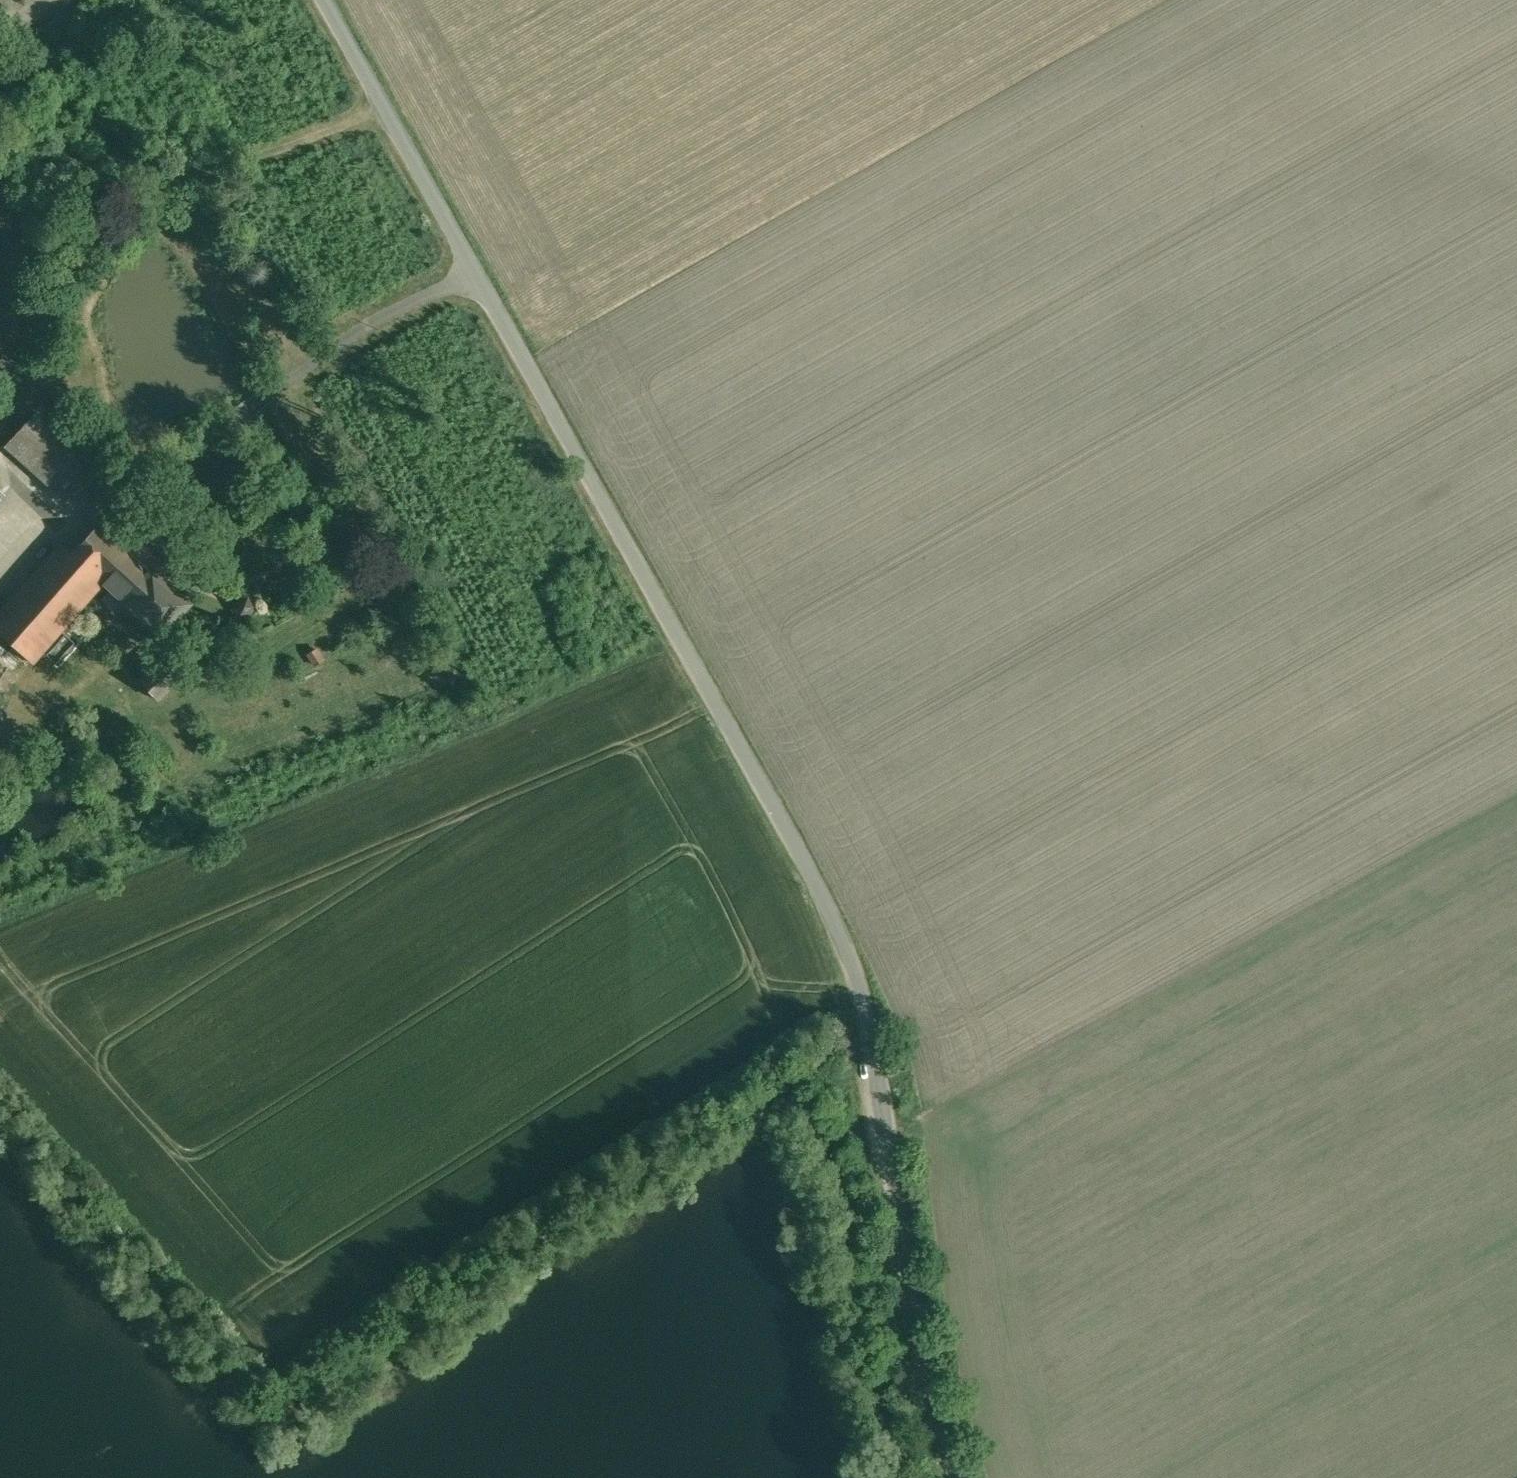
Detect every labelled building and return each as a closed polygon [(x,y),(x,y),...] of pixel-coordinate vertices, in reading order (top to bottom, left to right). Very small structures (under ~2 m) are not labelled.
[(32,44),(25,39),(21,45),(27,50),(32,44)] [(13,401),(20,412),(34,403),(27,392),(13,401)] [(101,461),(40,407),(7,445),(68,499),(95,468),(101,461)] [(115,469),(104,458),(101,461),(95,468),(107,478),(115,469)] [(121,500),(74,554),(104,580),(129,551),(156,574),(178,550),(121,500)] [(32,662),(103,582),(104,580),(74,554),(61,543),(0,613),(0,634),(32,662)] [(156,574),(129,551),(104,580),(103,582),(162,634),(189,603),(156,574)] [(247,598),(238,599),(234,608),(240,616),(250,615),(253,606),(247,598)] [(166,655),(139,681),(157,699),(184,673),(166,655)]
